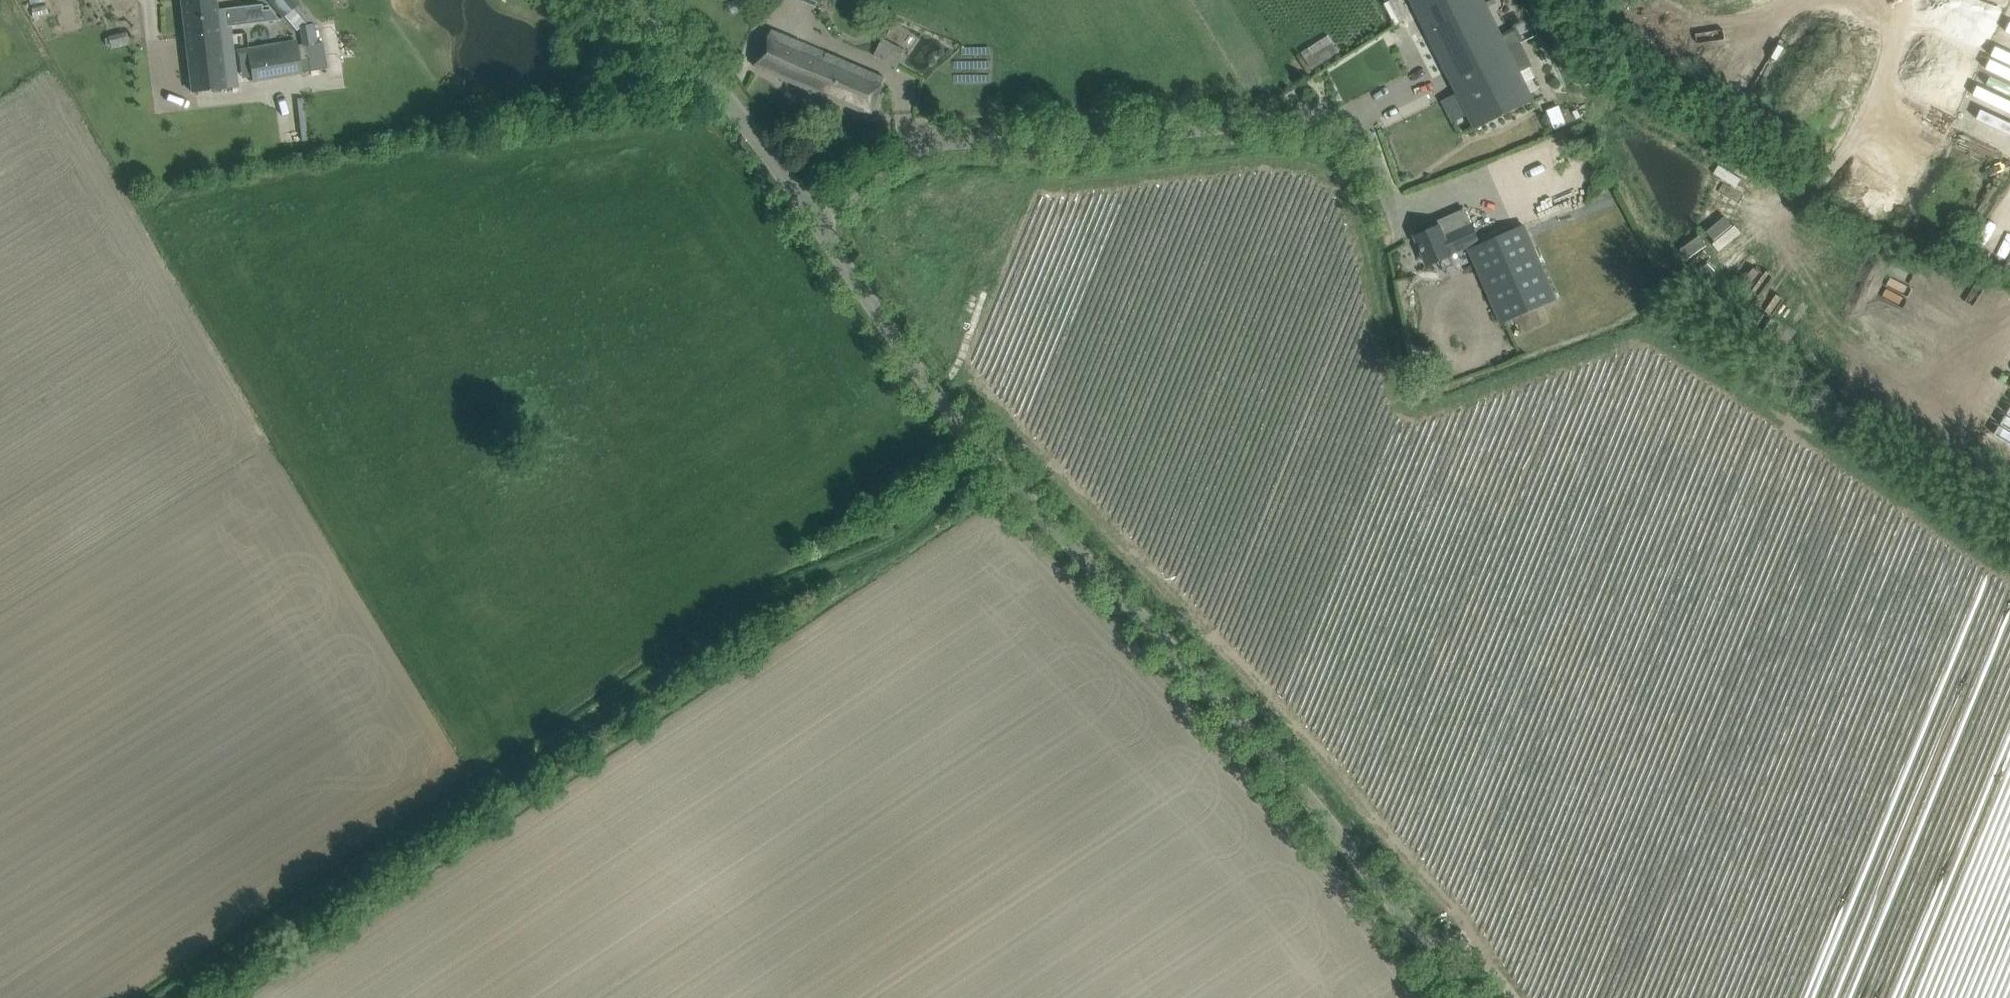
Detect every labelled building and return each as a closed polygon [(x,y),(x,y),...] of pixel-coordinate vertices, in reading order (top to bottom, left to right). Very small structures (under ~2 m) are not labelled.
[(264,20),(262,4),(217,9),(216,0),(181,0),(193,92),(238,87),(230,24),(264,20)] [(297,0),(268,0),(282,17),(299,2),(297,0)] [(1502,37),(1484,0),(1412,0),(1476,129),(1536,99),(1521,71),(1533,65),(1516,30),(1502,37)] [(1958,106),(1985,46),(1933,23),(1907,83),(1958,106)] [(870,114),(886,78),(771,30),(756,67),(870,114)] [(1302,51),(1313,68),(1341,51),(1329,33),(1302,51)] [(882,37),(875,54),(898,64),(905,47),(882,37)] [(296,39),(243,48),(244,63),(249,62),(254,81),(302,73),(296,39)] [(1996,43),(1971,95),(2009,114),(2009,50),(1996,43)] [(1466,247),(1480,241),(1472,223),(1444,235),(1440,225),(1416,236),(1429,266),(1452,255),(1450,252),(1466,247)] [(1480,241),(1466,247),(1500,323),(1556,300),(1525,226),(1481,244),(1480,241)] [(1740,248),(1730,226),(1682,249),(1692,270),(1740,248)]
